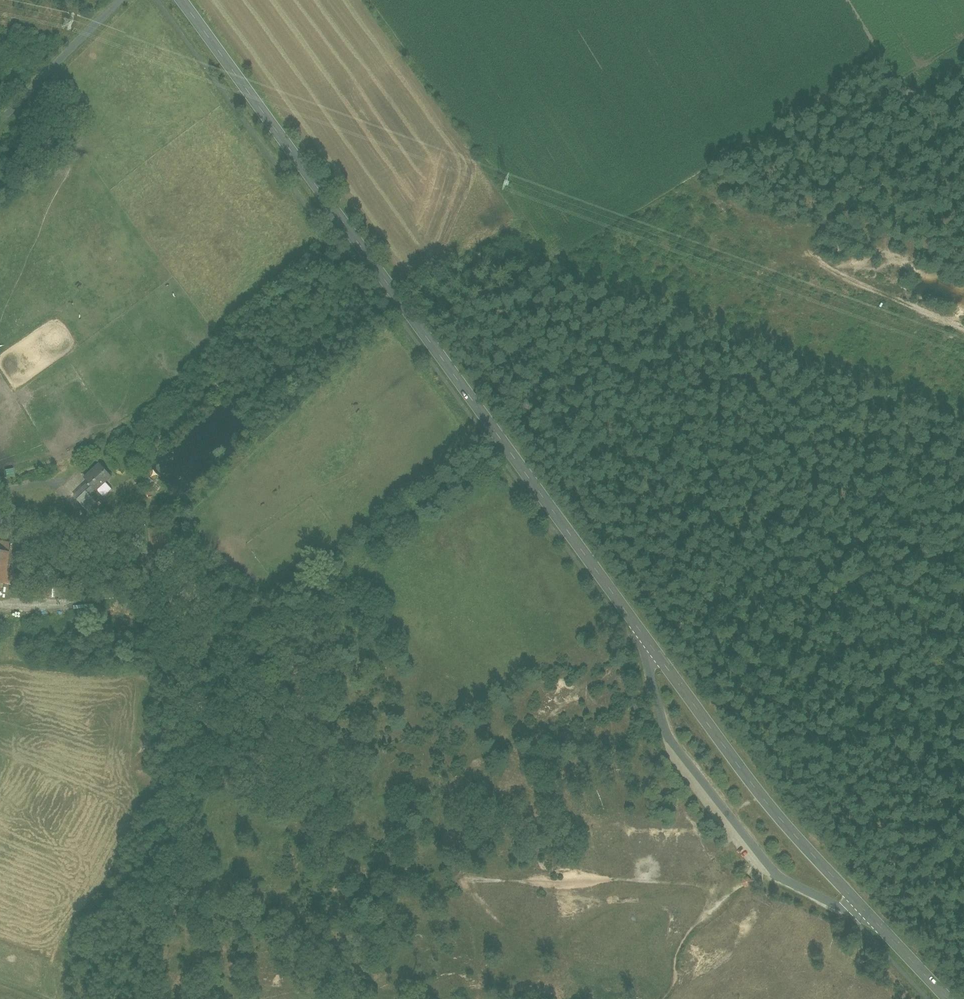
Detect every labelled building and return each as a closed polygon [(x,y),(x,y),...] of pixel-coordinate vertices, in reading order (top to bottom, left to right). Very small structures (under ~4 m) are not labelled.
[(89,508),(109,488),(103,481),(109,475),(100,466),(83,482),(87,486),(81,492),(85,496),(81,500),(89,508)] [(8,582),(13,550),(0,548),(0,581),(8,582)]
